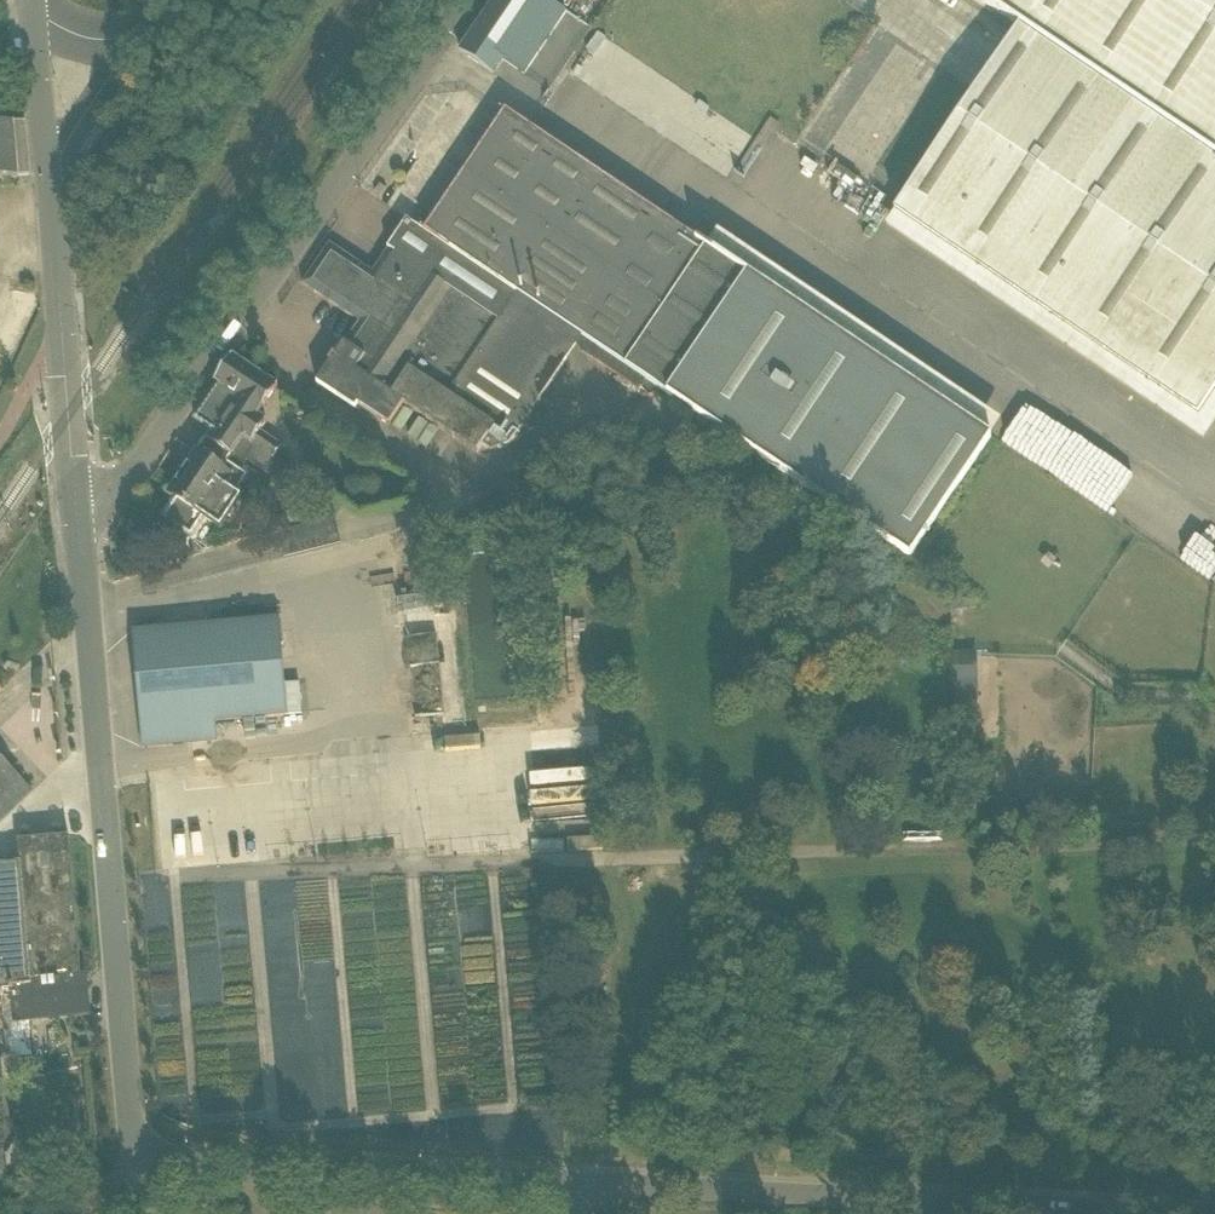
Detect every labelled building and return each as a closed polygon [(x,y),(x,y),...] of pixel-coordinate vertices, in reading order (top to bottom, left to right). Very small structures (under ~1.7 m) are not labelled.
[(504,60),(525,75),(544,46),(554,33),(567,11),(550,0),(494,0),(460,50),(494,74),(504,60)] [(992,68),(895,211),(1198,416),(1214,391),(1214,0),(981,0),(1020,26),(992,68)] [(991,438),(506,111),(425,231),(584,337),(578,345),(583,352),(623,378),(621,382),(625,385),(628,382),(634,386),(631,391),(635,394),(638,389),(640,390),(646,380),(705,419),(911,557),(991,438)] [(20,177),(32,175),(27,121),(15,122),(0,124),(0,178),(20,177)] [(345,344),(344,344),(317,384),(357,410),(360,406),(390,427),(405,404),(478,453),(483,446),(493,452),(511,446),(578,345),(584,337),(425,231),(407,219),(388,248),(389,249),(373,272),(330,243),(303,284),(360,322),(345,344)] [(244,466),(247,461),(279,482),(289,467),(274,458),(282,447),(261,433),(268,423),(258,416),(278,386),(248,366),(247,364),(233,354),(215,382),(219,385),(196,420),(212,431),(206,440),(231,457),(244,466)] [(995,437),(1178,558),(1188,542),(1200,550),(1213,531),(1019,401),(995,437)] [(206,440),(198,452),(170,495),(178,500),(165,519),(193,537),(205,518),(221,529),(241,500),(235,495),(246,478),(227,466),(231,457),(206,440)] [(276,524),(303,527),(305,503),(279,500),(276,524)] [(280,619),(133,631),(143,747),(216,741),(214,722),(288,716),(280,619)] [(958,713),(981,713),(981,660),(958,660),(958,713)] [(1203,680),(1195,688),(1210,704),(1214,699),(1214,693),(1203,680)] [(302,709),(301,682),(288,683),(289,710),(302,709)] [(33,791),(0,756),(0,822),(33,791)] [(1213,796),(1192,796),(1193,809),(1213,808),(1213,796)] [(82,980),(70,836),(19,841),(21,864),(0,866),(0,974),(2,993),(15,992),(15,986),(82,980)]
